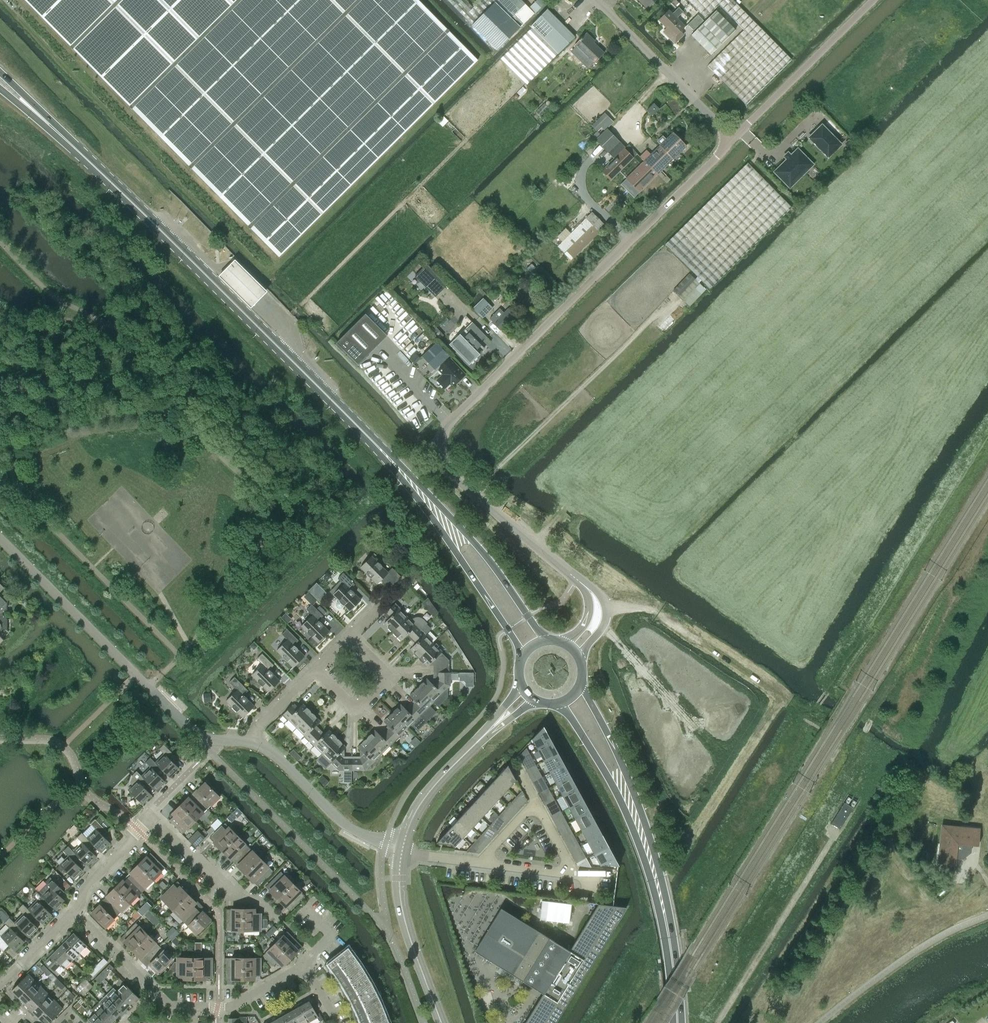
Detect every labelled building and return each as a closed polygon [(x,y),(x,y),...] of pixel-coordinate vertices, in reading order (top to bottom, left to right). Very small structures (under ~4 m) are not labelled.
[(279,257),(478,60),(418,0),(24,0),(279,257)] [(497,51),(520,27),(533,13),(520,0),(481,0),(472,8),(464,0),(446,0),(497,51)] [(529,8),(535,13),(547,2),(545,0),(537,0),(529,8)] [(656,0),(638,0),(647,9),(656,0)] [(700,12),(706,18),(719,5),(744,30),(707,66),(716,75),(746,105),(782,69),(792,60),(732,0),(688,0),(700,12)] [(683,35),(679,31),(684,26),(676,18),(683,12),(678,7),(672,14),(668,10),(658,20),(669,31),(666,35),(674,43),(683,35)] [(547,9),(530,26),(532,28),(557,54),(574,37),(547,9)] [(691,35),(710,55),(735,30),(715,10),(707,19),(691,35)] [(687,24),(693,30),(703,20),(697,15),(687,24)] [(505,54),(501,59),(523,80),(527,85),(545,67),(557,54),(532,28),(505,54)] [(592,64),(603,53),(592,42),(594,41),(586,33),(573,45),(592,64)] [(646,110),(652,116),(659,109),(653,103),(646,110)] [(591,125),(598,132),(611,119),(604,112),(591,125)] [(822,125),(809,138),(828,158),(842,145),(822,125)] [(659,147),(672,160),(686,146),(673,133),(659,147)] [(844,144),(850,149),(854,145),(849,140),(844,144)] [(613,159),(602,171),(610,179),(634,157),(619,141),(607,152),(613,159)] [(657,174),(672,160),(659,147),(644,161),(657,174)] [(790,187),(813,165),(798,149),(775,172),(790,187)] [(657,174),(644,161),(626,179),(639,192),(657,174)] [(710,289),(767,232),(792,208),(748,163),(666,244),(710,289)] [(591,212),(557,246),(570,260),(605,226),(591,212)] [(448,284),(427,263),(414,277),(435,297),(448,284)] [(689,307),(706,289),(694,278),(690,274),(673,291),(677,295),(689,307)] [(473,309),(481,318),(492,308),(483,299),(473,309)] [(513,323),(517,319),(508,309),(503,313),(499,309),(489,319),(501,330),(510,320),(513,323)] [(365,314),(336,342),(358,364),(387,335),(365,314)] [(450,344),(469,364),(482,351),(479,348),(481,345),(479,343),(486,336),(472,322),(450,344)] [(422,356),(434,370),(449,356),(436,343),(422,356)] [(453,386),(459,380),(465,374),(450,359),(438,370),(442,374),(436,380),(445,389),(450,383),(453,386)] [(378,562),(377,562),(371,556),(360,567),(366,573),(366,574),(367,575),(368,576),(368,577),(369,577),(371,578),(377,584),(381,580),(385,584),(386,582),(391,587),(401,577),(392,568),(388,572),(382,567),(382,566),(381,565),(380,564),(380,563),(379,563),(378,562)] [(350,589),(349,589),(354,584),(343,573),(338,578),(340,581),(330,592),(339,601),(337,602),(336,604),(336,606),(337,608),(340,608),(341,607),(343,605),(349,611),(361,600),(355,594),(354,593),(354,592),(353,592),(353,591),(352,591),(352,590),(351,590),(350,589)] [(392,632),(407,617),(399,609),(400,608),(395,603),(385,613),(390,617),(384,623),(387,627),(389,630),(392,632)] [(318,621),(318,620),(322,615),(311,604),(306,609),(312,615),(301,626),(307,632),(307,633),(308,634),(309,635),(310,636),(311,636),(312,637),(308,641),(314,647),(329,631),(323,625),(322,624),(322,623),(321,623),(321,622),(320,622),(319,621),(318,621)] [(423,619),(422,618),(420,617),(417,617),(415,617),(413,618),(411,621),(407,617),(392,632),(393,632),(393,634),(394,634),(394,635),(395,636),(396,636),(396,637),(397,637),(401,641),(407,635),(411,639),(421,629),(422,629),(428,623),(423,619)] [(294,645),(293,645),(298,640),(286,629),(281,634),(287,640),(276,651),(282,657),(283,658),(283,659),(284,659),(285,660),(285,661),(286,661),(287,661),(293,667),(304,656),(298,650),(298,649),(297,649),(297,648),(296,647),(295,646),(294,646),(294,645)] [(426,634),(422,629),(421,629),(411,639),(415,643),(409,649),(413,653),(415,656),(418,658),(433,643),(425,635),(426,634)] [(433,643),(418,658),(419,659),(420,661),(421,662),(422,662),(423,663),(427,667),(433,661),(436,664),(436,673),(449,673),(449,664),(446,664),(446,658),(441,653),(442,652),(433,643)] [(268,692),(279,681),(273,675),(273,674),(272,673),(271,672),(270,671),(269,670),(268,669),(273,665),(262,653),(256,659),(262,665),(251,675),(257,681),(258,682),(259,684),(260,685),(261,686),(262,686),(268,692)] [(446,681),(449,681),(449,673),(436,673),(436,681),(433,684),(427,678),(423,682),(421,683),(420,684),(420,685),(419,685),(419,686),(418,687),(433,702),(438,707),(448,697),(448,689),(446,687),(446,681)] [(473,673),(465,673),(465,679),(467,681),(473,681),(473,673)] [(237,690),(226,701),(232,707),(232,708),(233,709),(234,710),(235,711),(236,711),(242,717),(254,706),(248,700),(247,699),(246,698),(245,697),(244,696),(243,695),(247,690),(234,677),(229,682),(237,690)] [(436,712),(430,705),(433,702),(418,687),(416,688),(415,689),(414,690),(413,691),(413,692),(409,696),(415,702),(411,706),(427,722),(436,712)] [(288,719),(296,727),(311,713),(311,712),(310,711),(309,710),(308,709),(307,708),(306,708),(302,704),(297,710),(292,705),(282,715),(287,720),(288,719)] [(427,722),(411,706),(407,710),(401,704),(397,708),(395,709),(394,710),(393,711),(393,712),(392,713),(407,728),(411,724),(417,731),(427,722)] [(311,713),(296,727),(304,736),(303,737),(308,742),(318,731),(314,727),(320,721),(316,718),(315,716),(315,715),(314,714),(312,713),(311,713)] [(399,736),(407,728),(392,713),(391,714),(389,715),(388,716),(388,717),(387,718),(383,722),(389,727),(385,732),(395,742),(400,737),(399,736)] [(532,739),(537,749),(552,741),(543,726),(532,739)] [(318,731),(308,742),(313,746),(314,745),(322,753),(337,739),(337,738),(336,737),(335,736),(334,735),(333,734),(332,734),(328,730),(322,736),(318,731)] [(395,742),(385,732),(381,736),(375,730),(371,734),(370,734),(369,735),(368,736),(367,737),(366,738),(366,739),(381,754),(389,745),(390,747),(395,742)] [(337,739),(322,753),(331,762),(332,761),(337,767),(343,766),(343,769),(351,769),(351,756),(343,756),(340,753),(346,747),(342,744),(341,743),(340,741),(339,740),(338,739),(337,739)] [(372,762),(381,754),(366,739),(365,739),(363,740),(362,741),(362,743),(361,744),(357,747),(363,753),(360,756),(351,756),(351,769),(360,769),(360,767),(366,767),(371,761),(372,762)] [(544,761),(558,753),(552,741),(537,749),(544,761)] [(160,767),(170,777),(179,767),(170,758),(174,754),(164,744),(160,748),(165,753),(156,762),(160,767)] [(519,756),(520,758),(529,753),(526,748),(519,756)] [(529,753),(520,758),(522,763),(531,758),(529,753)] [(544,761),(550,772),(564,765),(558,753),(544,761)] [(142,776),(147,781),(156,791),(165,781),(156,772),(160,767),(156,762),(151,757),(146,762),(151,767),(142,776)] [(508,765),(496,778),(508,789),(516,780),(508,765)] [(550,772),(556,784),(570,776),(564,765),(550,772)] [(142,785),(147,781),(142,776),(137,771),(132,776),(130,783),(133,785),(128,789),(142,804),(152,795),(142,785)] [(530,778),(532,782),(542,777),(540,773),(530,778)] [(556,784),(562,796),(577,788),(570,776),(556,784)] [(542,777),(532,782),(535,786),(544,781),(542,777)] [(499,798),(508,789),(496,778),(487,787),(499,798)] [(191,794),(207,810),(219,798),(205,784),(197,791),(196,790),(191,794)] [(490,808),(499,798),(487,787),(478,797),(490,808)] [(562,796),(569,807),(583,799),(577,788),(562,796)] [(522,791),(517,797),(524,804),(527,801),(522,791)] [(207,810),(191,794),(187,799),(188,800),(181,807),(195,821),(207,810)] [(543,801),(545,805),(554,800),(552,796),(543,801)] [(481,818),(490,808),(478,797),(469,807),(481,818)] [(513,800),(521,807),(524,804),(517,797),(513,800)] [(569,807),(575,819),(589,811),(583,799),(569,807)] [(557,805),(554,800),(545,805),(548,810),(557,805)] [(831,824),(840,829),(853,808),(844,803),(831,824)] [(195,821),(181,807),(173,815),(172,813),(168,818),(183,833),(195,821)] [(472,828),(481,818),(469,807),(460,817),(472,828)] [(575,819),(581,830),(596,823),(589,811),(575,819)] [(502,813),(499,816),(506,823),(510,820),(502,813)] [(496,819),(503,827),(506,823),(499,816),(496,819)] [(463,837),(472,828),(460,817),(451,826),(463,837)] [(92,843),(101,852),(111,843),(101,834),(105,829),(96,819),(91,824),(96,829),(87,838),(92,843)] [(555,824),(558,828),(567,823),(565,819),(555,824)] [(558,828),(560,832),(569,827),(567,823),(558,828)] [(581,830),(588,842),(602,834),(596,823),(581,830)] [(223,849),(236,835),(225,824),(209,839),(214,844),(215,842),(223,849)] [(454,847),(463,837),(451,826),(436,843),(451,845),(453,847),(454,847)] [(978,845),(979,828),(962,827),(962,830),(944,828),(942,846),(939,845),(938,862),(955,864),(955,857),(962,858),(970,851),(971,844),(978,845)] [(198,831),(193,836),(188,840),(195,847),(205,838),(198,831)] [(484,832),(481,836),(489,843),(492,839),(484,832)] [(87,838),(82,833),(77,837),(82,842),(74,851),(79,856),(78,857),(88,866),(97,857),(88,847),(92,843),(87,838)] [(588,842),(594,854),(608,846),(602,834),(588,842)] [(236,835),(223,849),(230,857),(229,858),(233,863),(248,847),(236,835)] [(478,839),(485,846),(489,843),(481,836),(478,839)] [(568,847),(570,851),(579,846),(577,842),(568,847)] [(79,856),(74,851),(69,846),(64,851),(69,856),(60,865),(74,880),(83,870),(74,861),(78,857),(79,856)] [(570,851),(572,855),(582,850),(579,846),(570,851)] [(604,864),(617,865),(619,866),(608,846),(594,854),(600,865),(600,866),(601,865),(604,864)] [(248,847),(233,863),(238,867),(239,866),(246,873),(260,859),(248,847)] [(139,867),(152,881),(165,868),(150,854),(145,858),(146,859),(139,867)] [(576,863),(578,865),(590,867),(586,858),(576,863)] [(260,859),(246,873),(254,880),(252,882),(258,887),(272,872),(260,859)] [(152,881),(139,867),(131,874),(130,873),(126,877),(140,892),(152,881)] [(279,898),(293,884),(281,872),(266,887),(270,892),(272,891),(279,898)] [(50,877),(46,882),(48,884),(39,892),(42,895),(42,896),(47,901),(56,910),(66,901),(56,891),(60,887),(50,877)] [(140,892),(126,877),(122,881),(123,882),(115,890),(128,904),(140,892)] [(293,884),(279,898),(286,905),(285,906),(289,911),(304,896),(293,884)] [(172,910),(186,896),(178,888),(174,892),(170,887),(160,898),(172,910)] [(128,904),(115,890),(108,897),(107,896),(102,901),(117,916),(128,904)] [(42,895),(39,892),(37,891),(33,895),(37,900),(28,909),(33,914),(43,924),(52,914),(43,905),(47,901),(42,896),(42,895)] [(186,896),(172,910),(184,922),(194,912),(190,908),(194,904),(186,896)] [(570,902),(540,898),(538,918),(567,922),(570,902)] [(117,916),(102,901),(98,905),(99,906),(91,914),(105,927),(117,916)] [(23,904),(19,908),(24,913),(15,923),(14,923),(19,928),(29,938),(39,928),(29,918),(33,914),(28,909),(23,904)] [(598,904),(564,959),(549,950),(554,941),(501,908),(475,951),(527,984),(533,975),(548,985),(525,1022),(555,1022),(626,907),(598,904)] [(242,931),(242,911),(232,911),(232,909),(226,909),(226,931),(242,931)] [(144,916),(148,920),(153,916),(149,911),(144,916)] [(242,911),(242,931),(260,931),(260,916),(254,916),(254,911),(242,911)] [(194,912),(184,922),(196,934),(210,920),(202,912),(198,915),(194,912)] [(5,922),(10,927),(1,936),(0,936),(0,947),(3,951),(9,945),(16,951),(25,942),(15,932),(19,928),(14,923),(15,923),(10,918),(5,922)] [(133,948),(147,935),(135,923),(125,933),(129,937),(125,940),(133,948)] [(274,944),(288,958),(296,949),(293,946),(297,942),(287,931),(274,944)] [(66,941),(79,954),(87,946),(74,933),(66,941)] [(149,957),(159,947),(147,935),(133,948),(141,957),(145,953),(149,957)] [(79,954),(66,941),(58,948),(72,961),(79,954)] [(277,962),(280,965),(288,958),(274,944),(263,955),(273,965),(277,962)] [(159,947),(149,957),(152,961),(149,964),(157,973),(171,959),(159,947)] [(348,947),(326,964),(331,970),(334,975),(336,977),(338,980),(361,965),(360,963),(358,964),(349,950),(350,949),(349,947),(348,947)] [(72,961),(58,948),(51,955),(64,968),(72,961)] [(64,968),(51,955),(44,962),(57,975),(64,968)] [(194,978),(194,958),(177,958),(177,972),(183,972),(183,978),(194,978)] [(194,958),(194,978),(205,978),(205,980),(212,980),(212,958),(194,958)] [(242,978),(242,958),(226,958),(226,980),(232,980),(232,978),(242,978)] [(242,958),(242,978),(254,978),(254,973),(260,973),(260,958),(242,958)] [(95,964),(92,968),(91,968),(96,973),(100,969),(95,964)] [(361,965),(338,980),(341,986),(344,991),(346,994),(347,996),(372,983),(371,981),(369,982),(361,968),(363,967),(361,965)] [(98,975),(103,980),(107,976),(102,971),(98,975)] [(17,999),(35,981),(28,974),(11,990),(16,995),(14,997),(17,999)] [(80,984),(84,988),(89,982),(85,978),(80,984)] [(25,1004),(41,988),(35,981),(17,999),(19,1002),(21,1000),(25,1004)] [(84,988),(87,992),(93,986),(89,982),(84,988)] [(372,983),(347,996),(351,1002),(353,1008),(355,1011),(356,1013),(381,1002),(380,1000),(378,1001),(371,986),(373,985),(372,983)] [(76,988),(80,992),(84,988),(80,984),(76,988)] [(116,992),(129,1005),(137,997),(124,984),(116,992)] [(41,988),(25,1004),(30,1009),(28,1010),(30,1013),(48,995),(41,988)] [(105,995),(122,1012),(129,1005),(116,992),(110,998),(106,994),(105,995)] [(39,1018),(55,1002),(48,995),(30,1013),(33,1016),(35,1014),(39,1018)] [(98,1002),(115,1019),(122,1012),(105,995),(98,1002)] [(73,1006),(77,1010),(82,1005),(78,1001),(73,1006)] [(299,1006),(308,1022),(318,1017),(309,1001),(299,1006)] [(39,1018),(43,1022),(42,1022),(48,1022),(62,1009),(55,1002),(39,1018)] [(105,1022),(111,1022),(115,1019),(98,1002),(92,1009),(95,1012),(95,1013),(105,1022)] [(356,1013),(358,1019),(360,1022),(384,1022),(389,1022),(388,1020),(386,1020),(380,1005),(382,1004),(381,1002),(356,1013)] [(291,1011),(297,1022),(307,1022),(308,1022),(299,1006),(291,1011)] [(286,1022),(297,1022),(291,1011),(282,1016),(286,1022)] [(95,1013),(87,1020),(90,1022),(105,1022),(95,1013)]
